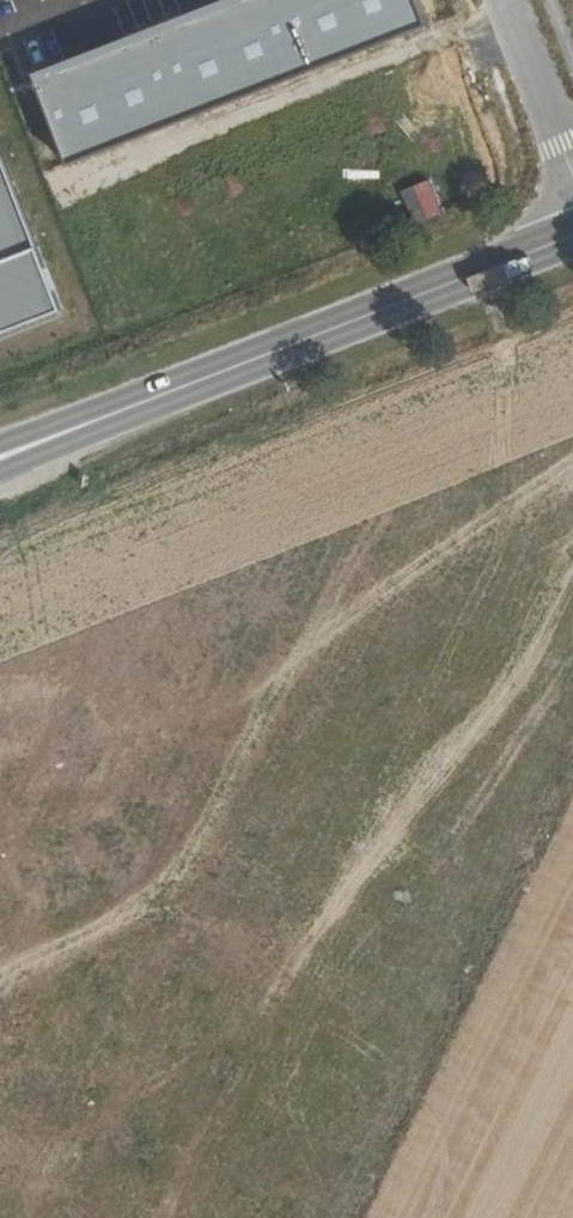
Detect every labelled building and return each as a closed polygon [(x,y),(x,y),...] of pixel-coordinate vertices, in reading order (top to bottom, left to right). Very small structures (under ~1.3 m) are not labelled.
[(68,163),(427,24),(418,0),(229,0),(34,75),(68,163)] [(61,312),(0,156),(0,336),(61,312)]
